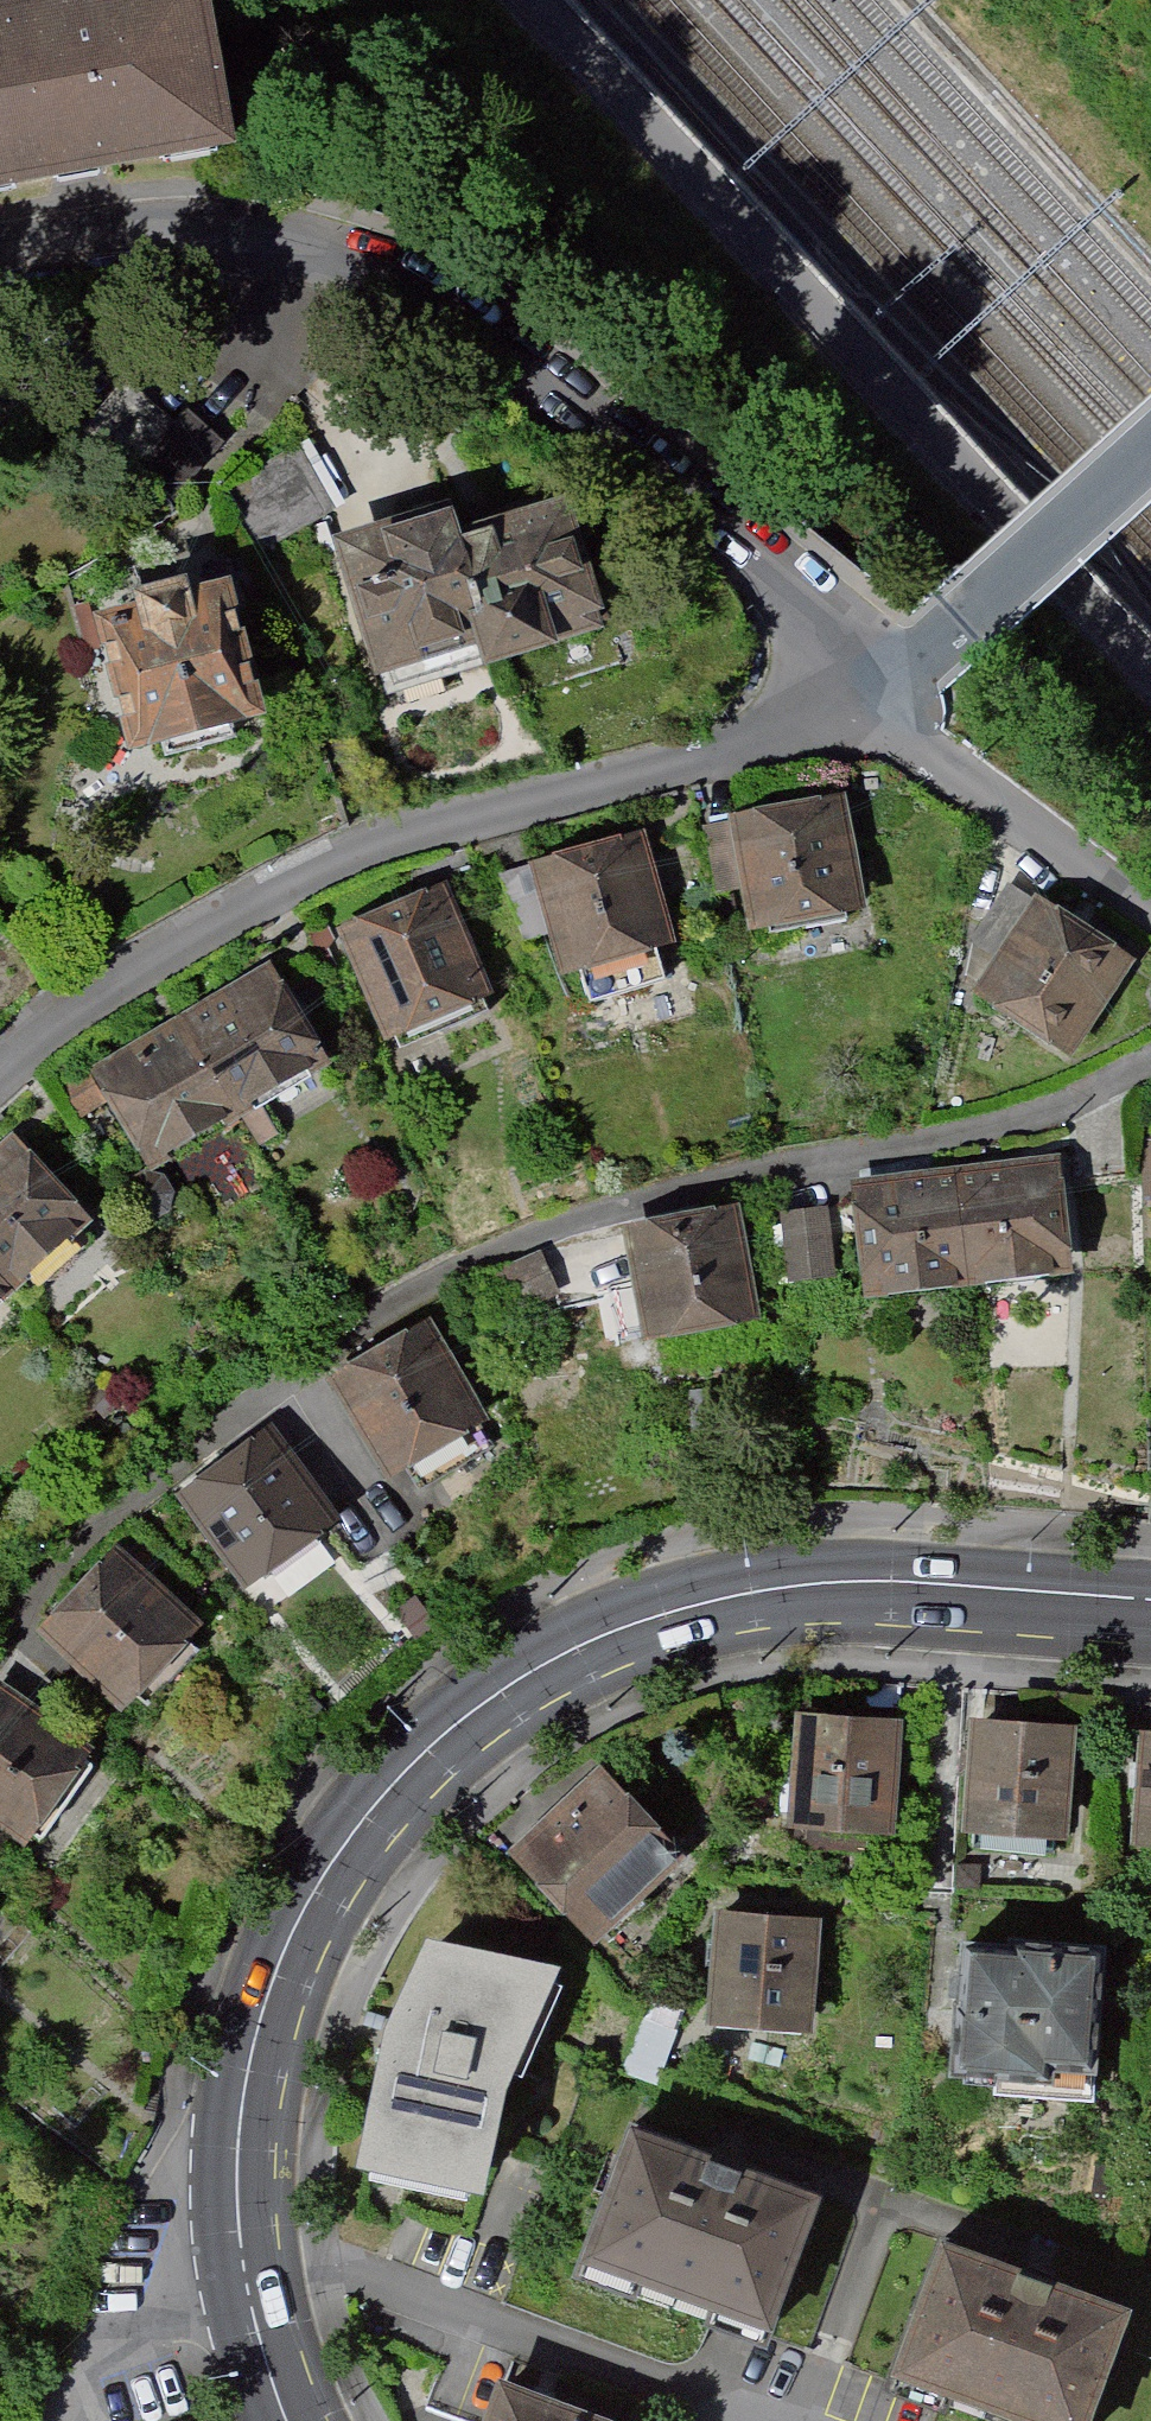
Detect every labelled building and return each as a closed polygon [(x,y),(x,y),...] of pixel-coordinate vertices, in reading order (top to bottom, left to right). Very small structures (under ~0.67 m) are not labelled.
[(4,188),(265,150),(243,0),(67,0),(0,10),(0,164),(4,188)] [(578,520),(468,553),(501,664),(507,685),(617,652),(578,520)] [(391,695),(501,664),(468,553),(461,528),(351,560),(391,695)] [(276,728),(239,592),(202,602),(198,588),(141,603),(145,617),(97,629),(134,766),(276,728)] [(0,603),(0,623),(9,618),(0,603)] [(879,927),(858,811),(712,837),(725,907),(752,902),(761,948),(879,927)] [(686,957),(652,842),(504,886),(524,955),(554,946),(568,992),(686,957)] [(451,900),(346,945),(393,1054),(499,1009),(451,900)] [(1140,975),(1020,900),(981,962),(1005,977),(986,1008),(1082,1067),(1140,975)] [(282,987),(198,1033),(252,1126),(335,1078),(282,987)] [(198,1033),(113,1080),(166,1177),(252,1126),(198,1033)] [(0,1167),(0,1280),(20,1301),(89,1239),(12,1156),(0,1167)] [(1069,1179),(965,1190),(976,1296),(1080,1285),(1069,1179)] [(965,1190),(869,1201),(881,1308),(976,1296),(965,1190)] [(774,1333),(751,1214),(635,1236),(658,1356),(774,1333)] [(843,1287),(835,1220),(787,1225),(795,1293),(843,1287)] [(562,1291),(544,1250),(480,1279),(498,1319),(562,1291)] [(20,1301),(0,1280),(0,1320),(20,1301)] [(500,1436),(440,1335),(346,1392),(406,1493),(419,1486),(426,1497),(500,1453),(493,1441),(500,1436)] [(346,1539),(277,1446),(189,1510),(258,1603),(346,1539)] [(210,1640),(120,1559),(45,1642),(136,1723),(147,1711),(151,1715),(198,1664),(193,1659),(210,1640)] [(0,1685),(0,1817),(28,1837),(90,1748),(0,1685)] [(894,1715),(798,1708),(789,1823),(885,1831),(894,1715)] [(1073,1728),(973,1720),(964,1836),(1065,1843),(1073,1728)] [(1143,1736),(1135,1851),(1150,1852),(1150,1736),(1143,1736)] [(678,1845),(602,1764),(509,1851),(586,1932),(678,1845)] [(817,1919),(717,1912),(708,2027),(808,2035),(817,1919)] [(1098,1944),(1001,1937),(1000,1944),(948,1940),(939,2077),(1041,2083),(1042,2069),(1089,2072),(1098,1944)] [(560,1971),(422,1940),(379,2031),(348,2173),(480,2197),(495,2121),(524,2042),(560,1971)] [(816,2199),(630,2130),(577,2271),(764,2340),(816,2199)] [(941,2245),(894,2376),(1021,2420),(1091,2420),(1130,2311),(941,2245)] [(500,2385),(487,2420),(598,2420),(500,2385)]
